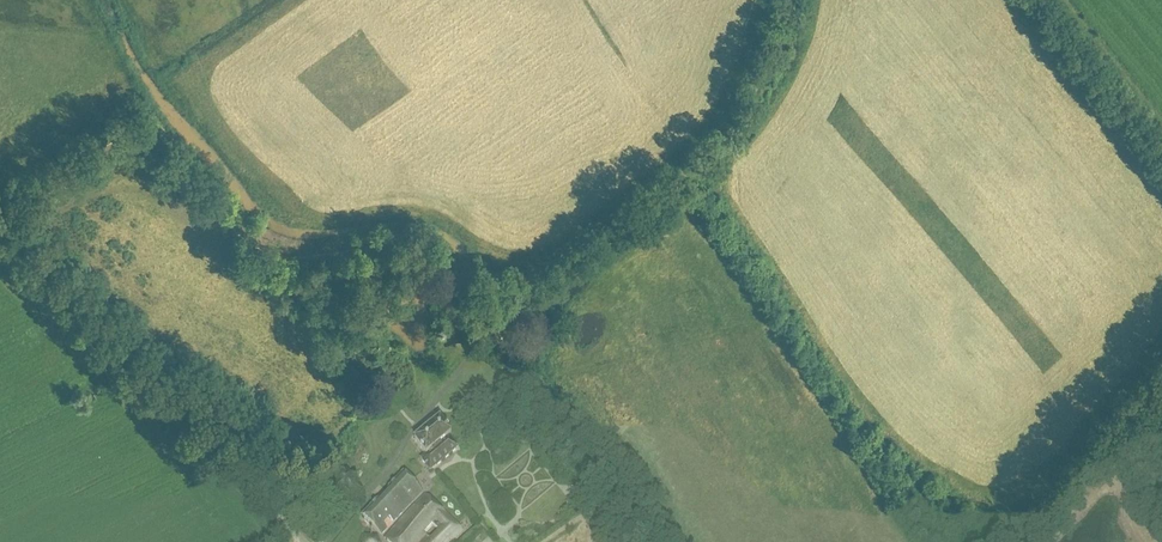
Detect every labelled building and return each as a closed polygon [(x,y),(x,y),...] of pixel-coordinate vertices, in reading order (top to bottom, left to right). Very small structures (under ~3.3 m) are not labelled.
[(458,448),(449,437),(451,436),(439,421),(414,441),(425,455),(420,459),(430,471),(458,448)] [(426,468),(413,474),(420,487),(432,481),(426,468)] [(381,535),(422,492),(404,474),(362,517),(381,535)] [(425,494),(413,506),(414,506),(384,537),(389,541),(450,541),(463,530),(425,494)]
